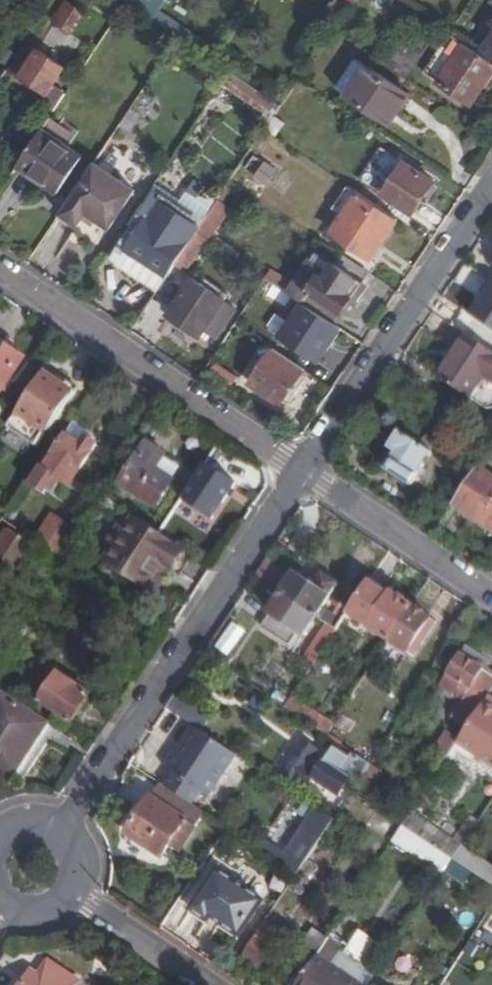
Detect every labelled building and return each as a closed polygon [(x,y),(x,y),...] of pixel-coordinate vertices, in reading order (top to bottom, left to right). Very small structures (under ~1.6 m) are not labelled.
[(70,4),(64,0),(51,20),(57,24),(70,4)] [(128,1),(154,18),(159,10),(166,0),(128,0),(128,1)] [(84,12),(70,4),(57,24),(71,32),(84,12)] [(215,48),(159,10),(154,18),(210,55),(215,48)] [(450,32),(423,72),(473,105),(485,86),(491,76),(491,61),(482,54),(450,32)] [(30,43),(26,40),(22,47),(26,50),(30,43)] [(395,60),(387,55),(383,61),(406,76),(421,52),(407,42),(395,60)] [(491,42),(483,53),(491,59),(491,42)] [(34,55),(26,50),(22,47),(8,67),(20,76),(34,55)] [(20,76),(47,93),(37,107),(51,116),(66,94),(53,85),(65,66),(37,49),(34,55),(20,76)] [(407,92),(355,57),(336,86),(346,93),(387,121),(407,92)] [(280,105),(231,71),(224,82),(273,116),(280,105)] [(124,123),(136,131),(146,116),(134,108),(124,123)] [(82,157),(42,130),(18,165),(59,193),(82,157)] [(275,169),(253,155),(244,169),(265,183),(275,169)] [(434,181),(404,161),(382,194),(412,214),(434,181)] [(136,190),(95,162),(57,219),(98,246),(136,190)] [(398,218),(348,184),(332,208),(343,215),(332,232),(372,258),(398,218)] [(200,225),(161,199),(150,216),(189,242),(200,225)] [(228,208),(218,202),(198,231),(208,238),(228,208)] [(189,242),(150,216),(135,239),(155,252),(147,264),(166,276),(189,242)] [(208,238),(198,231),(175,265),(186,272),(208,238)] [(155,252),(135,239),(127,250),(147,264),(155,252)] [(357,279),(332,263),(327,271),(311,259),(293,284),(271,269),(266,276),(289,291),(288,292),(302,301),(330,320),(337,310),(340,312),(350,296),(347,294),(352,287),(357,279)] [(228,293),(197,272),(169,314),(200,335),(204,329),(217,338),(236,309),(224,300),(228,293)] [(471,316),(491,330),(491,280),(490,278),(481,292),(485,295),(471,316)] [(330,320),(302,301),(278,336),(320,364),(343,330),(330,320)] [(2,390),(24,357),(9,346),(12,341),(0,333),(0,388),(2,390)] [(465,333),(436,376),(469,398),(484,375),(491,380),(491,351),(465,333)] [(304,369),(273,348),(261,366),(250,383),(281,404),(304,369)] [(237,376),(216,363),(208,374),(230,388),(237,376)] [(246,381),(250,383),(261,366),(257,364),(246,381)] [(58,378),(45,369),(41,374),(54,383),(58,378)] [(76,390),(58,378),(54,383),(41,374),(17,411),(48,432),(76,390)] [(38,447),(48,432),(17,411),(7,426),(38,447)] [(89,432),(73,421),(34,479),(61,497),(96,443),(86,437),(89,432)] [(432,452),(399,432),(389,448),(396,452),(385,469),(411,485),(432,452)] [(147,442),(120,483),(161,510),(188,469),(147,442)] [(188,505),(230,522),(255,464),(213,446),(188,505)] [(478,467),(454,503),(491,529),(491,476),(478,467)] [(26,520),(10,509),(3,519),(20,530),(26,520)] [(76,531),(52,515),(35,540),(59,556),(76,531)] [(181,547),(134,516),(130,521),(115,546),(104,562),(154,595),(164,580),(156,575),(162,565),(167,569),(181,547)] [(130,521),(123,516),(107,541),(115,546),(130,521)] [(7,528),(0,539),(0,595),(1,596),(33,546),(7,528)] [(171,572),(186,550),(181,547),(167,569),(171,572)] [(296,573),(275,559),(262,579),(282,593),(296,573)] [(313,585),(296,573),(282,593),(316,616),(336,629),(342,621),(349,611),(349,610),(341,604),(335,615),(323,607),(338,582),(322,571),(313,585)] [(371,579),(368,583),(389,597),(392,593),(371,579)] [(389,639),(411,606),(392,593),(389,597),(368,583),(354,603),(349,610),(349,611),(371,626),(370,626),(389,639)] [(316,616),(282,593),(261,626),(289,645),(298,632),(303,635),(316,616)] [(354,603),(346,597),(341,604),(349,610),(354,603)] [(431,618),(411,606),(389,639),(408,651),(431,618)] [(371,626),(349,611),(342,621),(364,636),(370,626),(371,626)] [(231,657),(248,631),(234,622),(217,648),(231,657)] [(34,631),(23,624),(14,638),(25,644),(34,631)] [(491,691),(491,673),(484,668),(489,660),(466,645),(438,689),(460,703),(452,716),(468,726),(485,702),(490,695),(491,691)] [(63,675),(58,671),(42,695),(47,698),(63,675)] [(91,693),(63,675),(47,698),(42,695),(38,700),(71,722),(91,693)] [(4,694),(0,700),(0,758),(27,776),(57,730),(4,694)] [(210,717),(176,694),(166,708),(193,726),(201,731),(210,717)] [(300,717),(306,707),(291,697),(285,707),(300,717)] [(458,741),(476,753),(491,763),(491,706),(485,702),(468,726),(459,740),(458,741)] [(333,724),(306,707),(300,717),(326,735),(333,724)] [(201,731),(193,726),(165,768),(173,773),(165,786),(192,804),(200,791),(209,797),(237,755),(201,731)] [(459,740),(448,733),(434,753),(445,760),(453,749),(458,741),(459,740)] [(335,747),(327,759),(323,765),(313,758),(318,750),(304,740),(284,770),(307,786),(313,778),(338,795),(347,782),(355,788),(362,778),(370,765),(371,764),(354,753),(350,758),(335,747)] [(458,741),(453,749),(470,761),(476,753),(458,741)] [(0,758),(0,768),(22,783),(27,776),(0,758)] [(381,772),(370,765),(362,778),(373,785),(381,772)] [(165,786),(160,783),(130,828),(150,842),(147,847),(162,857),(170,845),(180,851),(196,826),(205,813),(192,804),(165,786)] [(297,874),(334,819),(328,816),(316,808),(286,853),(268,841),(262,851),(297,874)] [(337,814),(332,810),(328,816),(334,819),(337,814)] [(461,845),(411,812),(402,825),(451,858),(460,846),(461,845)] [(150,842),(130,828),(126,833),(147,847),(150,842)] [(451,858),(491,886),(491,868),(460,846),(451,858)] [(264,901),(217,869),(191,909),(208,920),(211,916),(240,936),(264,901)] [(266,920),(241,958),(258,969),(284,931),(266,920)] [(325,940),(296,984),(362,984),(330,964),(339,950),(326,941),(328,938),(327,938),(325,940)] [(48,960),(38,974),(32,970),(22,984),(77,984),(80,981),(48,960)]
